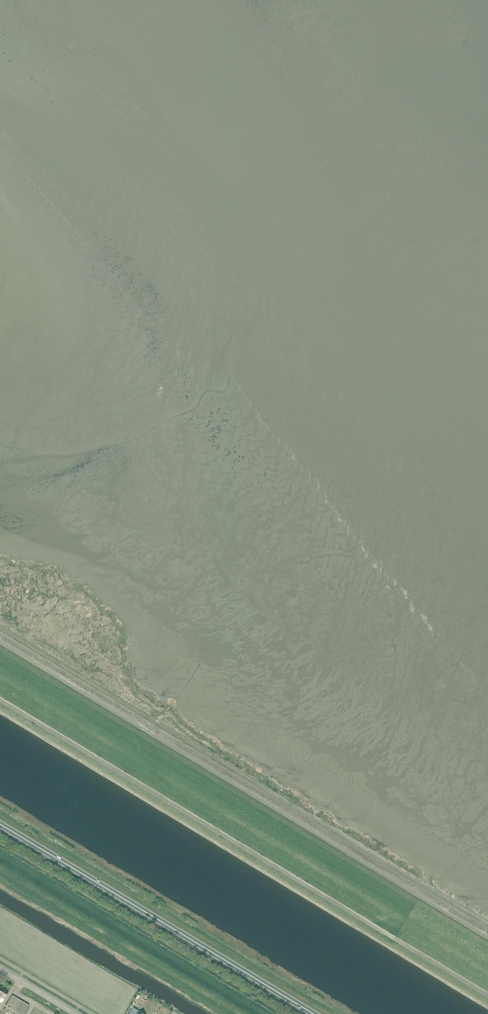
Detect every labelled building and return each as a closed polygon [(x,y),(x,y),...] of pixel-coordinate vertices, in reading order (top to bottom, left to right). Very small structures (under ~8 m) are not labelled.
[(1,1003),(3,1002),(8,993),(2,989),(0,992),(0,1003),(1,1003)] [(12,1010),(18,1013),(24,1013),(29,1006),(12,996),(6,1007),(5,1009),(11,1012),(12,1010)]
